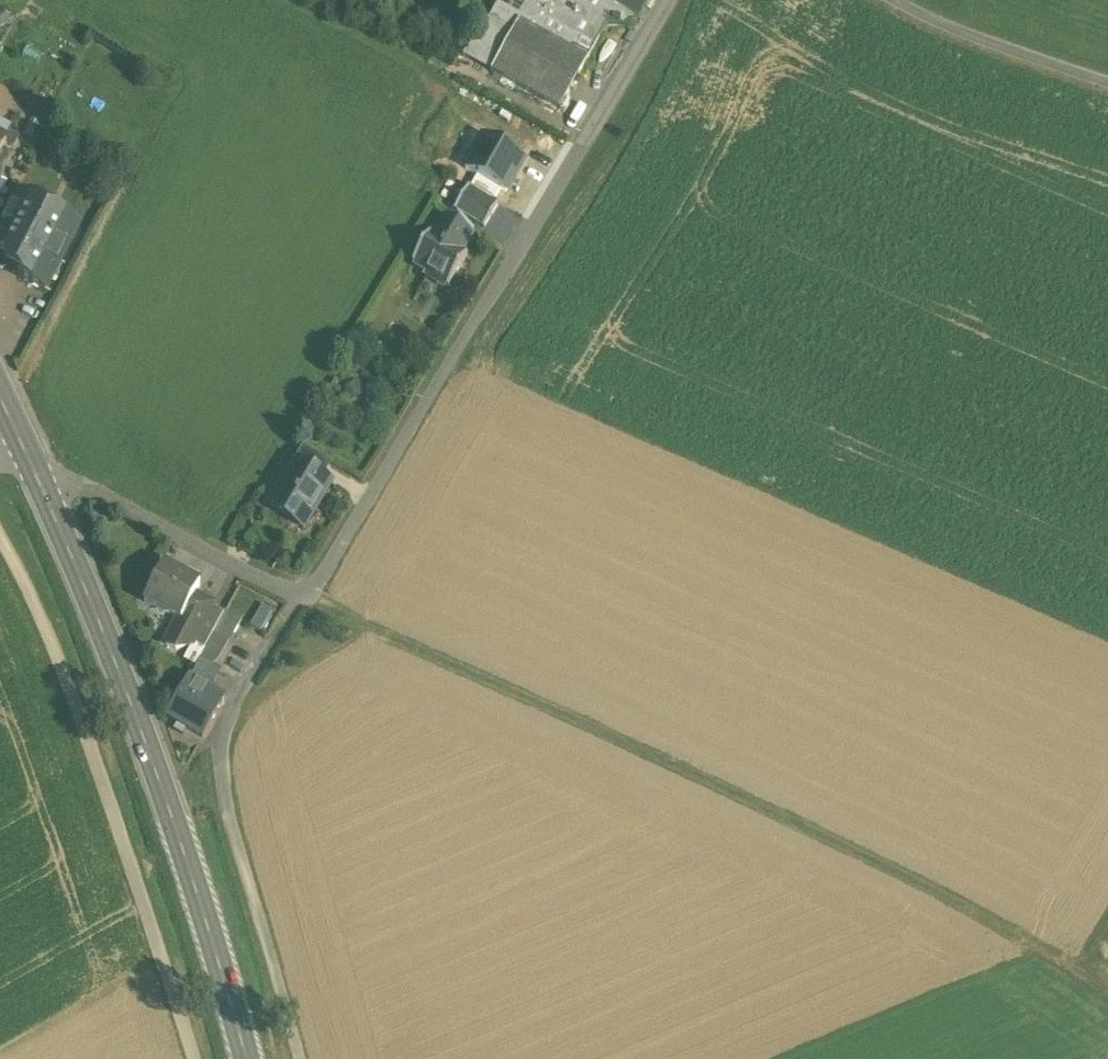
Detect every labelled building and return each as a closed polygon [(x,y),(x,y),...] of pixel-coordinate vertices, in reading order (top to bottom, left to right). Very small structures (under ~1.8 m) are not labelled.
[(601,0),(525,0),(513,18),(519,23),(588,62),(606,28),(625,29),(629,28),(632,27),(634,25),(636,22),(601,0)] [(636,22),(648,0),(601,0),(636,22)] [(588,62),(519,23),(494,67),(491,73),(560,112),(588,62)] [(466,171),(477,177),(499,189),(506,193),(525,161),(484,138),(466,171)] [(470,188),(492,200),(499,189),(477,177),(470,188)] [(470,188),(468,187),(454,211),(484,229),(499,204),(492,200),(470,188)] [(19,200),(0,236),(0,249),(17,258),(14,263),(22,270),(18,278),(45,292),(74,236),(64,231),(64,223),(50,216),(47,222),(35,215),(35,208),(19,200)] [(473,233),(445,216),(433,236),(430,234),(412,264),(430,275),(435,267),(454,279),(467,256),(462,253),(473,233)] [(331,463),(303,446),(292,464),(293,465),(294,463),(321,479),(331,463)] [(321,479),(294,463),(293,465),(278,490),(279,491),(269,509),(297,526),(305,512),(311,515),(329,484),(321,479)] [(199,586),(163,567),(144,602),(179,620),(181,621),(194,596),(199,586)] [(213,606),(194,596),(181,621),(179,620),(166,645),(176,650),(192,645),(194,643),(205,649),(213,636),(224,614),(212,608),(213,606)] [(274,613),(263,607),(252,627),(262,633),(274,613)] [(242,620),(226,612),(224,614),(213,636),(215,637),(229,645),(242,620)] [(229,645),(215,637),(201,660),(214,667),(218,666),(229,645)] [(214,667),(201,660),(190,681),(209,692),(221,671),(214,667)] [(209,692),(190,681),(168,719),(177,725),(174,732),(184,737),(187,731),(202,739),(225,701),(209,692)]
